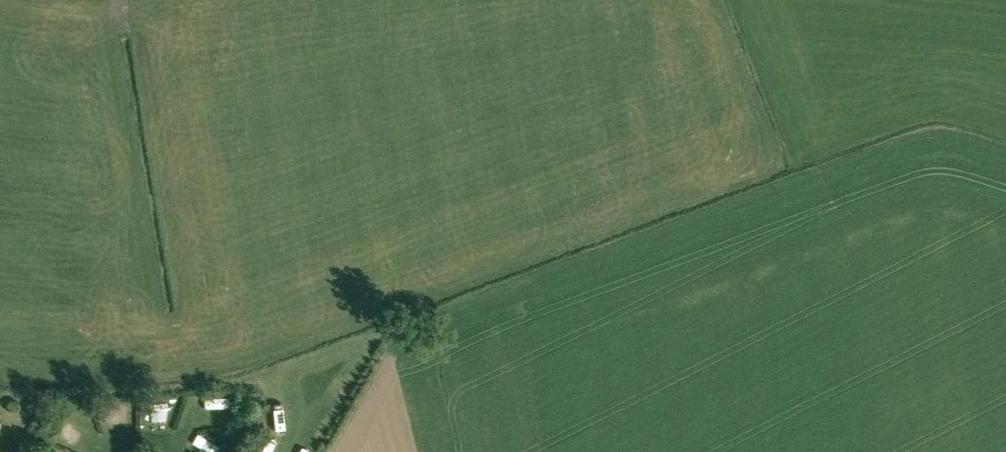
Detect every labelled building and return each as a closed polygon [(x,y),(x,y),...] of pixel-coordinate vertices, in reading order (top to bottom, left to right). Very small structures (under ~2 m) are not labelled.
[(135,425),(133,404),(115,406),(117,427),(135,425)]
